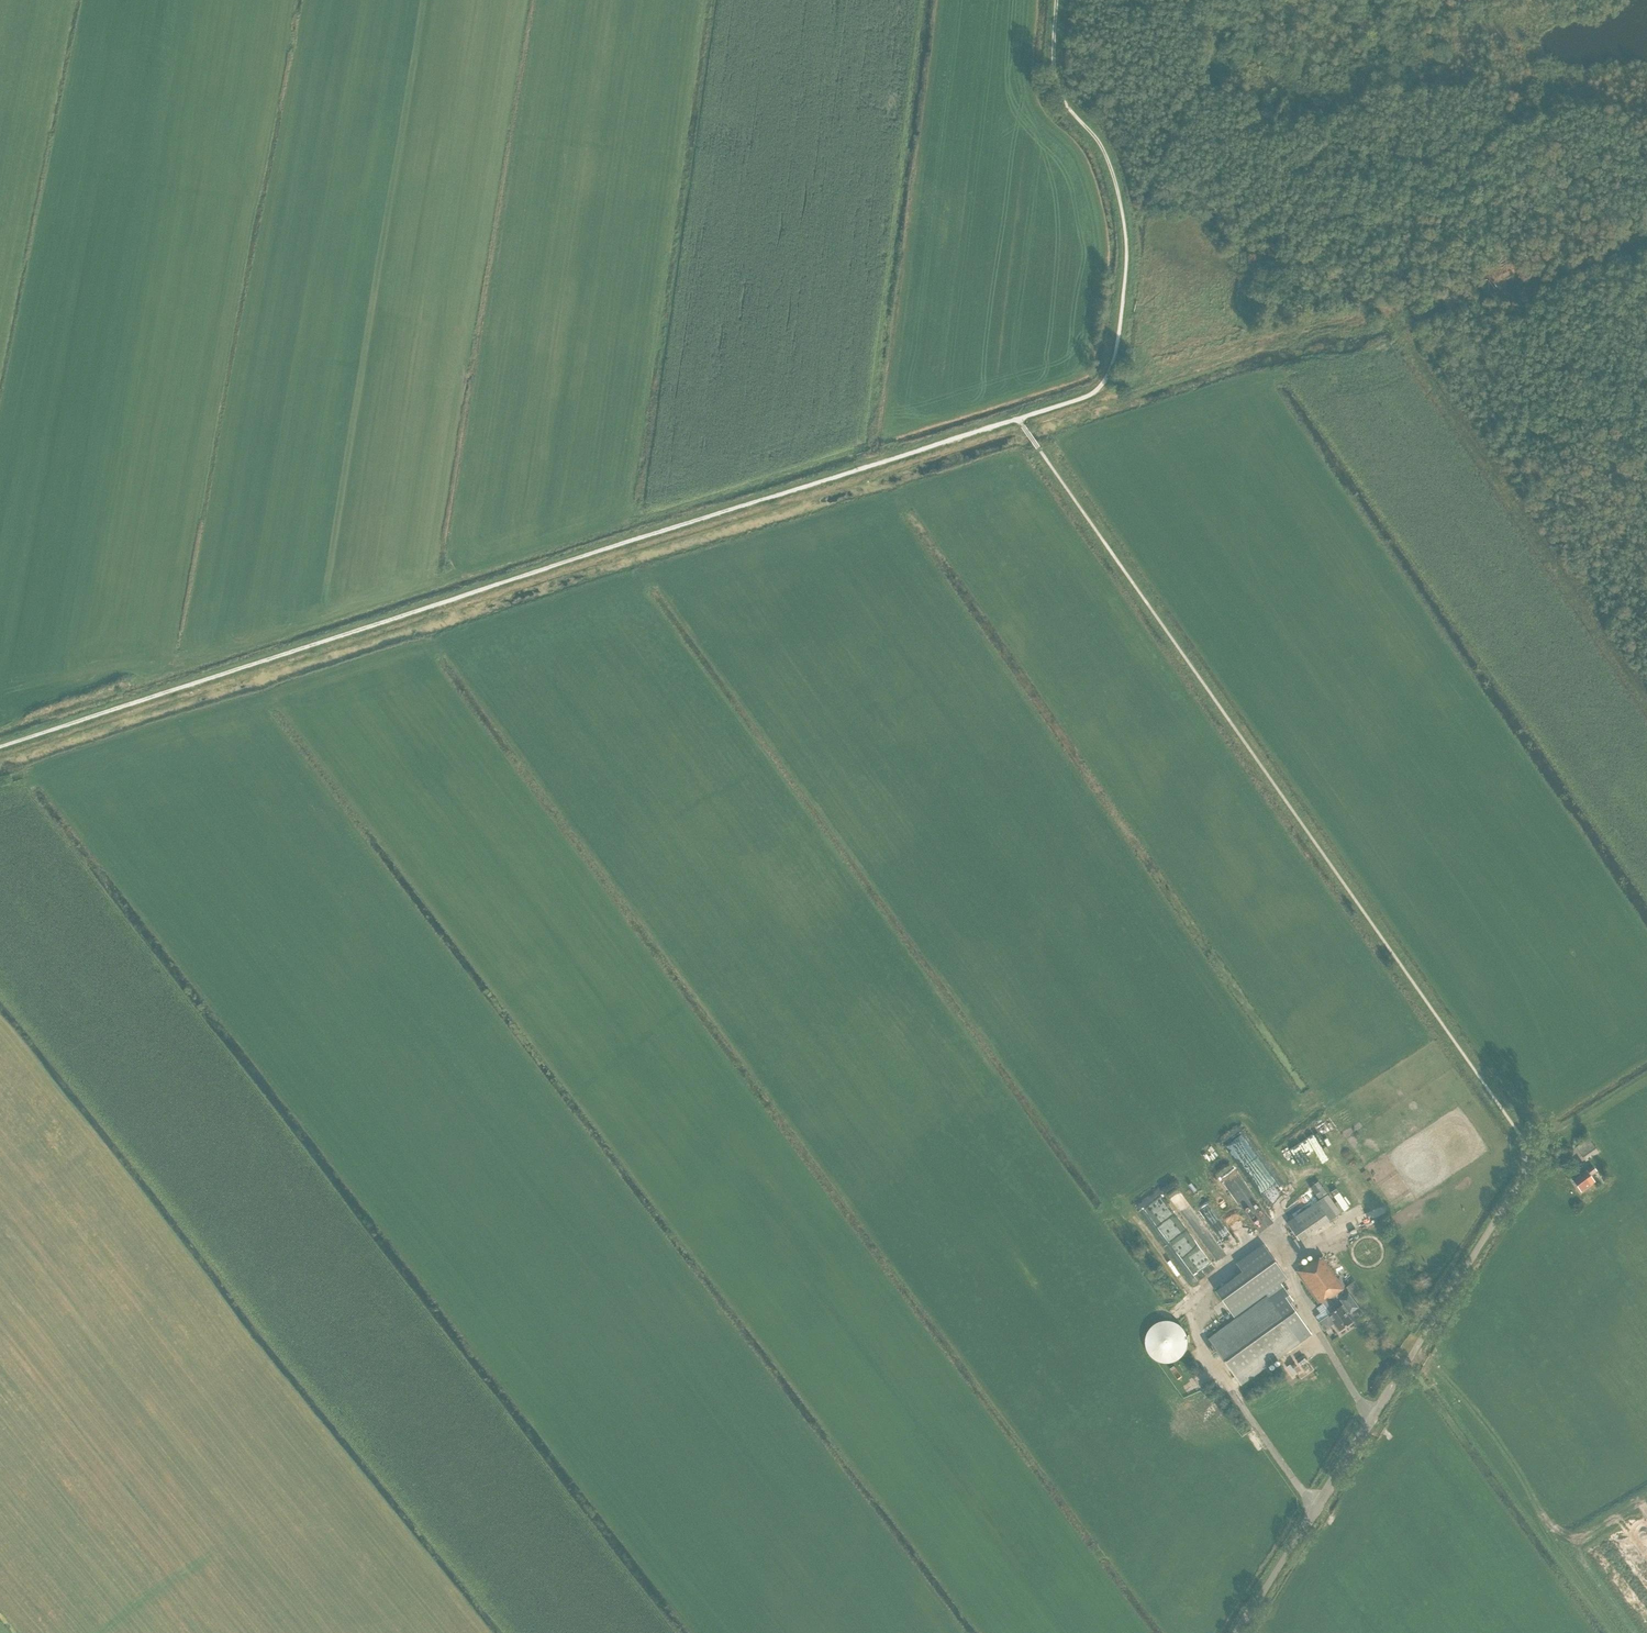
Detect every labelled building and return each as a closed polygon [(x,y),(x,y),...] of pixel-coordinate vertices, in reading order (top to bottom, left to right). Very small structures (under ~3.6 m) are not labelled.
[(1296,1200),(1248,1137),(1231,1150),(1266,1196),(1264,1198),(1272,1209),(1266,1214),(1271,1220),(1296,1200)] [(1300,1156),(1307,1152),(1301,1143),(1294,1148),(1300,1156)] [(1598,1152),(1595,1146),(1582,1154),(1586,1160),(1598,1152)] [(1218,1173),(1246,1207),(1261,1194),(1233,1160),(1218,1173)] [(1572,1181),(1580,1192),(1595,1182),(1591,1176),(1597,1171),(1593,1166),(1587,1170),(1572,1181)] [(1313,1186),(1302,1192),(1307,1200),(1317,1194),(1313,1186)] [(1211,1216),(1231,1198),(1222,1188),(1202,1207),(1211,1216)] [(1334,1217),(1321,1199),(1316,1202),(1286,1223),(1299,1240),(1307,1235),(1308,1236),(1334,1217)] [(1287,1279),(1263,1244),(1236,1264),(1242,1272),(1215,1292),(1233,1317),(1266,1294),(1267,1296),(1208,1338),(1241,1384),(1311,1334),(1289,1304),(1293,1301),(1281,1283),(1287,1279)] [(1344,1288),(1322,1257),(1315,1262),(1314,1259),(1296,1272),(1319,1305),(1322,1303),(1322,1304),(1317,1307),(1321,1312),(1315,1316),(1319,1322),(1330,1314),(1330,1315),(1328,1316),(1339,1331),(1353,1321),(1347,1313),(1348,1312),(1349,1314),(1359,1307),(1348,1293),(1339,1299),(1343,1305),(1341,1307),(1337,1302),(1333,1305),(1328,1299),(1344,1288)] [(1356,1290),(1363,1284),(1357,1277),(1350,1283),(1356,1290)] [(1206,1290),(1199,1298),(1203,1301),(1210,1293),(1206,1290)] [(1182,1356),(1185,1351),(1187,1345),(1187,1339),(1185,1333),(1182,1328),(1178,1324),(1173,1322),(1167,1321),(1161,1321),(1155,1324),(1151,1327),(1147,1332),(1146,1338),(1145,1344),(1147,1350),(1150,1355),(1154,1359),(1160,1361),(1166,1362),(1171,1362),(1177,1359),(1182,1356)]
